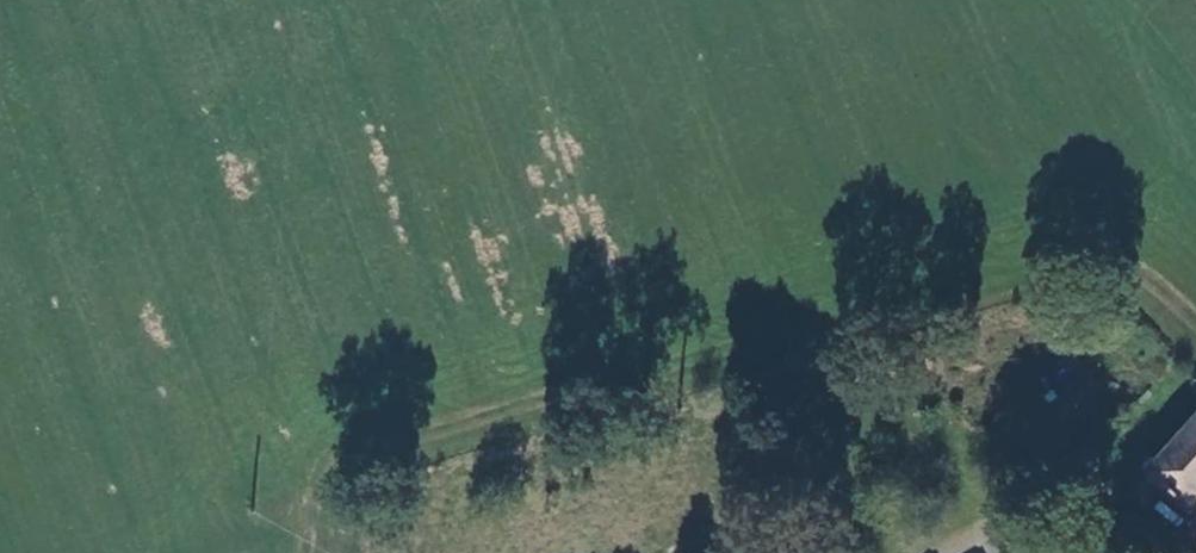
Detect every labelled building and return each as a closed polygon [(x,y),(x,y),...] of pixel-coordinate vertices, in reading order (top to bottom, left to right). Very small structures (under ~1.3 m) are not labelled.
[(1146,471),(1182,504),(1195,489),(1195,414),(1146,471)]
